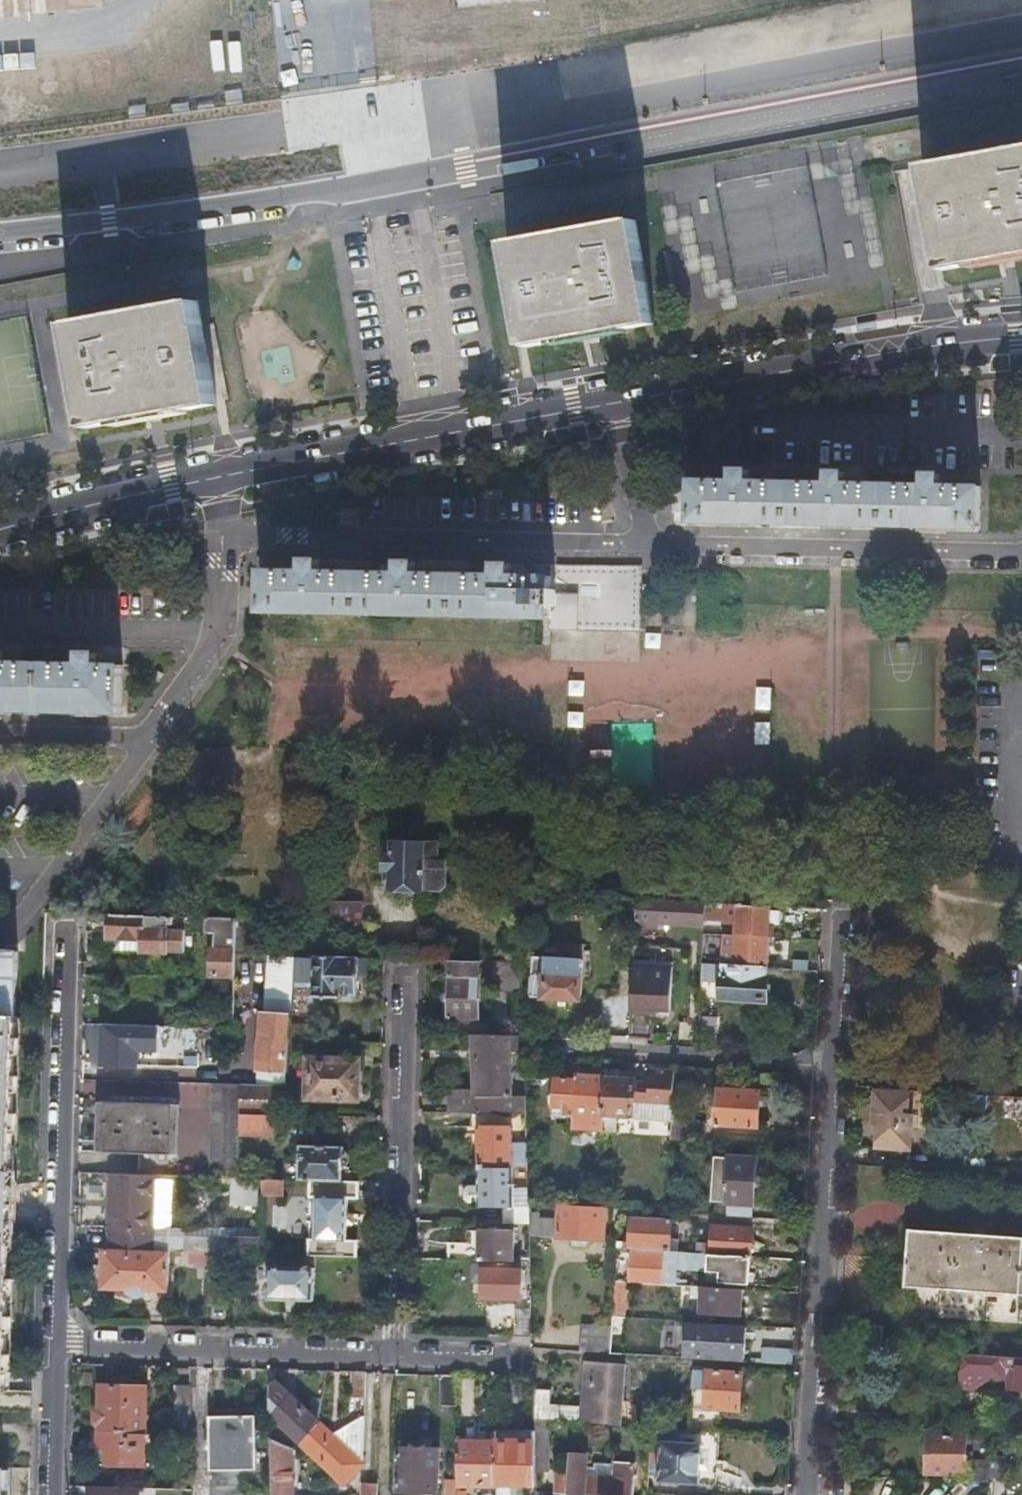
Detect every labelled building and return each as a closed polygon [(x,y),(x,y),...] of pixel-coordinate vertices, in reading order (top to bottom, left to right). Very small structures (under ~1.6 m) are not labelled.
[(1019,146),(1019,149),(949,163),(948,161),(918,167),(938,271),(969,265),(968,261),(1021,251),(1021,145),(1019,146)] [(649,324),(630,220),(602,225),(602,227),(531,240),(530,237),(501,242),(521,347),(550,341),(549,339),(619,326),(620,329),(649,324)] [(66,324),(86,427),(114,423),(114,421),(185,407),(185,410),(213,404),(194,301),(165,306),(166,308),(95,322),(94,318),(66,324)] [(866,523),(869,482),(842,481),(842,471),(828,471),(828,481),(747,479),(747,469),(732,469),(732,479),(691,478),(691,486),(673,486),(672,509),(691,510),(690,520),(722,520),(755,521),(820,522),(850,523),(866,523)] [(866,523),(915,525),(946,525),(978,526),(979,485),(937,483),(938,472),(924,472),(923,483),(869,482),(866,523)] [(494,573),(471,572),(414,571),(414,561),(399,560),(399,571),(377,571),(319,570),(319,559),(303,559),(302,569),(280,569),(262,569),(260,610),(548,615),(548,627),(638,629),(639,565),(549,563),(549,574),(510,573),(510,561),(495,561),(494,573)] [(280,559),(280,569),(302,569),(303,559),(280,559)] [(399,571),(399,560),(377,560),(377,571),(399,571)] [(472,561),(471,572),(494,573),(495,561),(472,561)] [(6,709),(74,711),(102,711),(120,712),(121,664),(95,664),(95,652),(82,652),(81,663),(1,661),(1,650),(0,650),(0,709),(6,709)] [(382,841),(381,868),(388,868),(388,880),(388,886),(436,887),(440,883),(441,858),(434,857),(434,842),(382,841)] [(539,897),(539,908),(552,909),(552,898),(539,897)] [(631,925),(641,925),(641,919),(642,898),(632,897),(631,918),(631,925)] [(641,919),(641,925),(655,926),(655,920),(696,922),(697,901),(649,898),(642,898),(641,919)] [(720,922),(719,932),(765,935),(766,922),(768,905),(702,901),(701,921),(720,922)] [(171,916),(83,913),(83,930),(108,930),(108,936),(111,936),(142,937),(142,950),(181,951),(181,931),(164,931),(164,925),(170,925),(171,916)] [(232,952),(233,917),(202,917),(201,932),(211,932),(210,976),(231,977),(232,952)] [(244,953),(244,918),(233,917),(232,952),(244,953)] [(191,952),(191,925),(185,924),(181,924),(181,931),(181,951),(191,952)] [(717,963),(763,966),(765,945),(771,945),(772,936),(771,936),(765,935),(719,932),(717,963)] [(142,937),(111,936),(110,949),(142,950),(142,937)] [(14,1017),(15,952),(0,951),(0,1016),(14,1017)] [(356,956),(312,955),(311,995),(333,996),(334,994),(355,994),(355,973),(356,956)] [(519,961),(520,973),(527,973),(526,995),(576,997),(578,957),(519,955),(519,961)] [(289,998),(292,958),(266,956),(263,996),(289,998)] [(365,974),(366,957),(356,956),(355,973),(365,974)] [(476,1018),(477,960),(447,960),(447,1018),(476,1018)] [(698,973),(698,979),(716,980),(715,996),(762,999),(763,966),(717,963),(698,961),(698,973)] [(629,962),(626,1010),(635,1011),(638,962),(629,962)] [(638,962),(635,1011),(648,1012),(649,1007),(667,1008),(670,964),(638,962)] [(254,1083),(264,1083),(283,1084),(286,1039),(287,1024),(289,999),(263,998),(262,1010),(258,1010),(254,1083)] [(6,1391),(16,1017),(14,1017),(0,1016),(0,1390),(6,1391)] [(137,1025),(101,1024),(99,1064),(135,1065),(135,1052),(137,1025)] [(287,1024),(286,1039),(312,1040),(313,1025),(287,1024)] [(137,1025),(135,1052),(156,1052),(156,1049),(140,1048),(142,1025),(137,1025)] [(196,1053),(197,1026),(142,1025),(140,1048),(156,1049),(156,1052),(196,1053)] [(523,1110),(522,1093),(510,1093),(509,1050),(516,1050),(516,1034),(472,1033),(473,1087),(447,1088),(447,1111),(523,1110)] [(343,1063),(353,1064),(353,1057),(343,1056),(343,1063)] [(350,1100),(353,1064),(343,1063),(311,1061),(308,1097),(350,1100)] [(613,1067),(602,1066),(601,1074),(598,1132),(611,1133),(613,1115),(667,1118),(667,1117),(668,1101),(670,1068),(647,1067),(646,1080),(631,1079),(631,1076),(612,1075),(613,1067)] [(598,1132),(601,1074),(571,1072),(570,1078),(550,1076),(549,1094),(546,1094),(546,1108),(548,1116),(568,1117),(567,1130),(598,1132)] [(238,1083),(209,1082),(207,1176),(234,1177),(236,1133),(236,1128),(237,1112),(238,1083)] [(254,1083),(238,1083),(237,1112),(263,1113),(264,1083),(254,1083)] [(906,1112),(907,1088),(874,1086),(872,1124),(877,1124),(875,1148),(908,1150),(911,1112),(906,1112)] [(714,1121),(714,1124),(717,1124),(717,1121),(754,1124),(756,1090),(714,1087),(712,1121),(714,1121)] [(104,1151),(138,1152),(170,1153),(172,1103),(105,1101),(104,1151)] [(236,1128),(236,1133),(271,1135),(272,1113),(270,1113),(263,1113),(237,1112),(236,1128)] [(667,1117),(667,1118),(666,1136),(702,1139),(703,1121),(667,1117)] [(476,1163),(511,1163),(511,1123),(475,1123),(476,1163)] [(284,1162),(283,1179),(297,1179),(328,1180),(340,1180),(341,1163),(342,1163),(346,1160),(346,1152),(343,1149),(341,1149),(341,1145),(298,1144),(297,1162),(284,1162)] [(723,1206),(722,1214),(748,1216),(749,1207),(752,1156),(712,1154),(709,1198),(723,1199),(723,1206)] [(526,1222),(525,1210),(525,1203),(512,1202),(511,1163),(476,1163),(476,1186),(477,1202),(477,1206),(510,1206),(510,1221),(511,1221),(519,1222),(526,1222)] [(137,1174),(107,1173),(104,1247),(145,1249),(147,1224),(149,1174),(137,1174)] [(165,1175),(149,1174),(147,1224),(158,1224),(164,1214),(165,1175)] [(280,1178),(260,1178),(259,1194),(279,1194),(280,1178)] [(315,1195),(313,1255),(354,1256),(355,1240),(344,1240),(346,1196),(355,1196),(356,1181),(340,1180),(328,1180),(328,1195),(315,1195)] [(466,1202),(477,1202),(476,1186),(466,1186),(461,1190),(461,1197),(466,1202)] [(601,1206),(593,1205),(554,1203),(553,1219),(534,1217),(535,1211),(525,1210),(526,1222),(526,1227),(526,1233),(599,1237),(601,1206)] [(613,1239),(612,1246),(659,1249),(674,1250),(675,1237),(666,1237),(667,1217),(627,1215),(625,1239),(613,1239)] [(704,1252),(704,1253),(746,1256),(746,1255),(748,1227),(708,1224),(707,1241),(693,1240),(692,1251),(704,1252)] [(444,1258),(512,1260),(513,1226),(497,1226),(497,1230),(478,1230),(477,1242),(445,1241),(444,1258)] [(910,1228),(910,1227),(909,1226),(904,1286),(906,1286),(907,1285),(921,1286),(921,1282),(937,1283),(937,1287),(986,1291),(986,1287),(1002,1288),(1002,1292),(1021,1293),(1021,1236),(910,1228)] [(257,1253),(258,1235),(224,1234),(224,1241),(198,1241),(198,1250),(198,1251),(207,1252),(223,1252),(257,1253)] [(104,1247),(99,1247),(97,1288),(122,1289),(123,1290),(125,1292),(126,1294),(128,1295),(130,1295),(132,1296),(134,1296),(136,1296),(138,1295),(140,1294),(142,1293),(143,1291),(144,1290),(163,1290),(166,1249),(145,1249),(104,1247)] [(657,1280),(657,1283),(672,1284),(673,1269),(703,1271),(704,1253),(704,1252),(692,1251),(691,1251),(674,1250),(659,1249),(658,1254),(621,1252),(621,1258),(627,1259),(626,1278),(657,1280)] [(198,1251),(198,1250),(186,1250),(185,1264),(207,1265),(207,1252),(198,1251)] [(222,1281),(223,1252),(207,1252),(207,1265),(206,1281),(222,1281)] [(704,1253),(703,1271),(702,1281),(715,1281),(744,1283),(746,1256),(704,1253)] [(518,1298),(519,1268),(509,1268),(509,1263),(469,1262),(468,1281),(480,1281),(480,1298),(518,1298)] [(311,1299),(312,1267),(268,1266),(266,1298),(311,1299)] [(610,1281),(608,1317),(621,1317),(623,1281),(610,1281)] [(735,1313),(737,1288),(699,1286),(697,1311),(735,1313)] [(608,1327),(606,1353),(619,1354),(621,1317),(608,1317),(608,1327)] [(686,1348),(686,1358),(703,1359),(703,1356),(740,1358),(740,1349),(741,1327),(703,1325),(702,1348),(686,1348)] [(583,1326),(582,1352),(606,1353),(608,1327),(583,1326)] [(759,1349),(758,1362),(777,1363),(788,1364),(788,1350),(759,1349)] [(962,1353),(961,1361),(959,1361),(958,1367),(961,1368),(961,1370),(958,1370),(957,1385),(970,1386),(981,1381),(981,1376),(1007,1377),(1006,1386),(1021,1388),(1020,1394),(1021,1395),(1021,1357),(962,1353)] [(542,1420),(617,1425),(621,1363),(580,1361),(578,1405),(547,1403),(547,1388),(530,1387),(531,1419),(542,1420)] [(686,1430),(710,1431),(712,1408),(736,1410),(739,1373),(704,1370),(702,1408),(687,1407),(686,1430)] [(71,1371),(70,1383),(88,1384),(88,1371),(71,1371)] [(364,1372),(351,1371),(348,1415),(362,1416),(364,1372)] [(113,1377),(113,1384),(130,1385),(130,1377),(113,1377)] [(274,1381),(267,1388),(267,1389),(267,1413),(267,1415),(267,1416),(297,1443),(317,1423),(274,1381)] [(99,1384),(97,1430),(143,1432),(145,1385),(130,1385),(113,1384),(99,1384)] [(320,1406),(323,1386),(314,1384),(311,1404),(320,1406)] [(180,1433),(190,1433),(189,1386),(172,1386),(173,1432),(180,1433)] [(252,1469),(252,1415),(206,1415),(207,1470),(252,1469)] [(317,1423),(297,1443),(340,1483),(359,1463),(362,1419),(332,1437),(317,1423)] [(531,1426),(532,1477),(544,1477),(542,1420),(531,1419),(531,1426)] [(483,1437),(492,1437),(492,1425),(483,1424),(483,1437)] [(492,1425),(492,1437),(514,1437),(515,1425),(492,1424),(492,1425)] [(492,1437),(493,1485),(532,1487),(532,1477),(531,1426),(515,1425),(514,1437),(492,1437)] [(143,1432),(97,1430),(96,1463),(142,1464),(143,1432)] [(962,1472),(964,1432),(925,1431),(924,1470),(962,1472)] [(647,1442),(645,1473),(656,1474),(655,1480),(695,1483),(699,1443),(671,1441),(672,1435),(658,1434),(658,1443),(647,1442)] [(454,1484),(493,1485),(492,1437),(483,1437),(454,1436),(454,1479),(454,1484)] [(268,1494),(289,1494),(288,1447),(267,1437),(268,1469),(268,1494)] [(436,1448),(396,1447),(395,1490),(435,1490),(436,1448)] [(580,1494),(630,1494),(632,1461),(609,1460),(608,1477),(584,1476),(585,1451),(566,1450),(566,1475),(554,1474),(553,1493),(580,1494)] [(373,1478),(359,1478),(358,1494),(372,1494),(373,1478)] [(454,1484),(454,1479),(443,1479),(443,1494),(454,1494),(454,1484)] [(88,1485),(88,1494),(137,1494),(138,1486),(88,1485)]
